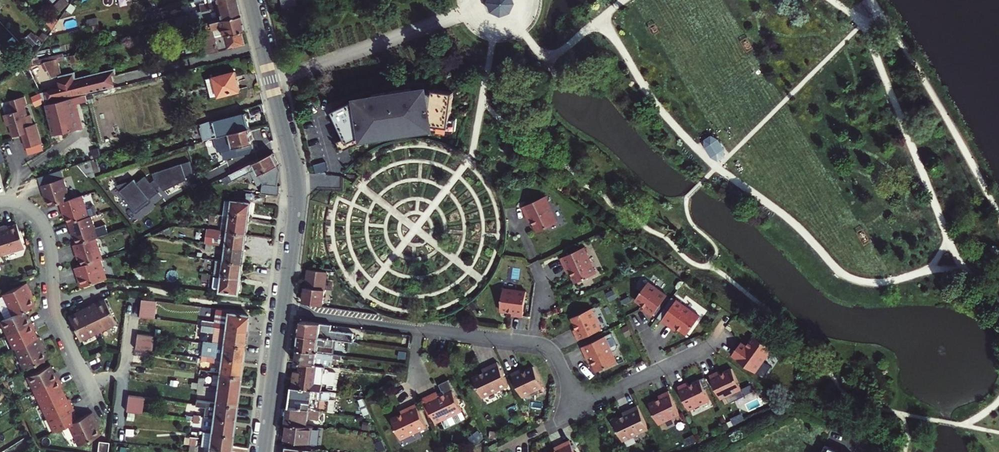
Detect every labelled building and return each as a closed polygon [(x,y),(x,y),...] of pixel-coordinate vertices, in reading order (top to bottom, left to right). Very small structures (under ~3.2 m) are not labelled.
[(66,0),(58,0),(53,4),(59,11),(68,2),(66,0)] [(213,8),(236,2),(235,0),(202,0),(203,4),(199,6),(200,11),(213,8)] [(292,10),(289,0),(281,0),(284,13),(292,10)] [(236,2),(213,8),(216,20),(239,14),(236,2)] [(239,14),(216,20),(193,25),(195,33),(200,32),(212,29),(218,52),(242,47),(239,30),(243,29),(239,14)] [(99,23),(98,16),(87,19),(88,25),(99,23)] [(212,29),(200,32),(206,55),(218,52),(212,29)] [(11,49),(5,43),(1,47),(6,54),(11,49)] [(50,76),(57,75),(58,75),(54,59),(42,62),(50,76)] [(91,94),(113,89),(111,76),(115,75),(114,69),(75,77),(73,71),(58,75),(57,75),(61,90),(39,96),(44,104),(70,99),(91,94)] [(237,75),(207,82),(211,101),(241,94),(237,75)] [(353,101),(335,110),(347,136),(341,139),(345,148),(363,140),(361,136),(368,132),(370,138),(373,137),(374,140),(381,137),(380,134),(386,132),(385,130),(414,125),(414,127),(418,128),(418,131),(425,131),(425,128),(457,129),(458,117),(452,116),(455,90),(435,88),(435,90),(422,89),(413,90),(413,87),(375,93),(375,95),(367,98),(354,104),(353,101)] [(70,99),(76,127),(97,122),(91,94),(70,99)] [(20,99),(6,103),(9,114),(0,117),(0,120),(3,129),(5,128),(9,139),(18,137),(24,158),(39,153),(31,126),(29,127),(26,117),(23,118),(20,108),(22,107),(20,99)] [(70,99),(44,104),(51,133),(76,128),(76,127),(70,99)] [(198,127),(201,139),(209,136),(210,136),(247,127),(243,113),(212,121),(212,122),(208,123),(209,124),(198,127)] [(225,159),(253,151),(247,127),(210,136),(213,150),(222,148),(225,159)] [(711,136),(705,140),(704,148),(711,158),(719,162),(724,158),(725,148),(718,140),(711,136)] [(256,161),(221,178),(224,185),(248,173),(257,169),(261,176),(276,168),(276,166),(278,165),(272,153),(256,161)] [(97,156),(91,158),(97,174),(103,172),(97,156)] [(91,158),(77,162),(88,177),(97,174),(91,158)] [(116,184),(137,209),(159,191),(155,187),(159,183),(164,190),(186,179),(185,176),(193,173),(188,159),(152,171),(154,177),(150,181),(145,174),(136,181),(134,178),(128,182),(127,180),(116,184)] [(329,159),(316,163),(319,171),(331,168),(329,159)] [(38,175),(41,186),(65,178),(61,168),(38,175)] [(276,168),(261,176),(264,182),(263,193),(280,195),(282,185),(279,184),(278,171),(276,168)] [(65,178),(41,186),(44,197),(46,196),(49,207),(59,203),(70,200),(67,191),(69,191),(65,178)] [(544,195),(520,207),(527,220),(530,219),(537,232),(557,222),(544,195)] [(70,200),(59,203),(63,215),(64,214),(67,224),(68,224),(92,216),(97,214),(94,206),(87,209),(83,196),(70,200)] [(252,203),(234,200),(232,215),(250,217),(252,203)] [(250,217),(232,215),(230,229),(248,232),(250,217)] [(92,216),(68,224),(72,235),(73,235),(76,244),(97,238),(109,234),(106,225),(96,229),(92,216)] [(0,227),(0,249),(2,255),(16,250),(16,249),(24,246),(16,223),(6,226),(5,225),(0,227)] [(228,244),(230,229),(204,226),(202,241),(208,242),(228,244)] [(248,232),(230,229),(228,244),(246,247),(248,232)] [(101,251),(97,238),(76,244),(73,245),(76,257),(78,256),(81,266),(98,261),(102,260),(99,252),(101,251)] [(246,247),(228,244),(226,259),(244,262),(246,247)] [(589,244),(565,256),(572,269),(575,268),(582,281),(602,271),(589,244)] [(216,272),(224,273),(242,276),(244,262),(226,259),(218,258),(216,272)] [(81,266),(75,268),(78,277),(79,277),(82,287),(103,280),(100,272),(102,271),(98,261),(81,266)] [(327,305),(331,271),(313,269),(309,303),(327,305)] [(240,291),(242,276),(224,273),(222,289),(240,291)] [(646,309),(652,313),(667,292),(648,279),(635,297),(648,306),(646,309)] [(27,282),(2,294),(8,307),(10,307),(14,314),(26,309),(35,304),(31,294),(32,293),(27,282)] [(523,317),(526,291),(502,288),(500,310),(516,312),(515,316),(523,317)] [(700,312),(672,293),(657,314),(673,324),(675,322),(688,330),(700,312)] [(155,299),(140,297),(139,315),(153,316),(155,299)] [(94,303),(86,307),(99,332),(108,328),(108,326),(116,322),(105,300),(95,304),(94,303)] [(602,327),(591,306),(572,315),(577,325),(574,327),(579,338),(602,327)] [(99,332),(86,307),(78,311),(78,312),(69,317),(79,339),(87,336),(88,337),(99,332)] [(226,326),(228,310),(228,308),(216,307),(214,319),(202,317),(201,323),(226,326)] [(32,323),(26,309),(14,314),(1,321),(7,335),(32,323)] [(249,313),(228,310),(226,326),(247,328),(249,313)] [(304,334),(353,339),(358,340),(359,332),(337,330),(337,324),(306,320),(304,334)] [(39,336),(32,323),(7,335),(14,348),(39,336)] [(213,332),(212,339),(245,343),(247,328),(226,326),(201,323),(200,330),(213,332)] [(618,342),(612,331),(583,345),(590,361),(593,359),(598,369),(617,360),(612,348),(617,345),(618,342)] [(153,334),(137,332),(135,348),(151,350),(153,334)] [(304,334),(302,349),(348,354),(352,354),(353,339),(304,334)] [(742,346),(735,355),(758,373),(758,372),(766,378),(775,367),(767,361),(776,349),(758,335),(747,350),(742,346)] [(49,357),(39,336),(14,348),(24,369),(49,357)] [(205,337),(202,353),(243,359),(245,343),(212,339),(205,337)] [(314,363),(336,365),(337,358),(347,360),(348,354),(302,349),(301,361),(314,363)] [(243,359),(202,353),(201,362),(220,365),(219,370),(241,373),(243,359)] [(51,360),(26,372),(34,390),(59,378),(51,360)] [(483,395),(509,382),(499,360),(483,367),(484,371),(474,375),(483,395)] [(300,371),(298,386),(342,391),(345,372),(349,373),(350,367),(336,365),(314,363),(313,370),(305,369),(305,371),(300,371)] [(523,394),(545,384),(536,364),(526,369),(524,366),(513,371),(523,394)] [(717,370),(711,373),(722,396),(727,394),(731,401),(745,393),(742,387),(743,386),(733,367),(719,373),(717,370)] [(219,370),(217,385),(239,388),(241,373),(219,370)] [(445,393),(444,390),(428,397),(438,420),(445,418),(448,425),(468,417),(456,390),(461,387),(456,376),(446,381),(449,388),(450,387),(452,390),(445,393)] [(686,380),(679,384),(690,407),(711,397),(701,377),(687,384),(686,380)] [(66,391),(59,378),(34,390),(41,403),(66,391)] [(217,385),(215,400),(237,403),(239,388),(217,385)] [(296,406),(321,409),(321,404),(335,406),(336,399),(341,400),(342,391),(298,386),(296,406)] [(681,411),(670,388),(663,391),(665,394),(651,401),(660,421),(681,411)] [(66,391),(41,403),(47,417),(72,405),(66,391)] [(146,397),(130,394),(128,410),(144,412),(146,397)] [(204,414),(213,415),(235,418),(237,403),(215,400),(196,398),(196,403),(205,404),(204,414)] [(418,401),(402,407),(404,411),(393,415),(402,436),(429,425),(418,401)] [(623,437),(649,425),(639,403),(623,410),(625,413),(614,418),(623,437)] [(47,417),(54,431),(63,426),(79,419),(72,405),(47,417)] [(294,421),(314,424),(315,419),(325,421),(326,410),(321,409),(296,406),(294,421)] [(79,419),(63,426),(74,447),(98,435),(88,414),(79,419)] [(235,418),(213,415),(211,431),(233,433),(235,418)] [(291,436),(317,439),(319,425),(314,424),(294,421),(291,436)] [(233,433),(211,431),(203,430),(201,445),(231,449),(233,433)] [(571,437),(555,445),(557,448),(549,451),(578,451),(571,437)] [(830,441),(825,439),(819,451),(853,451),(830,441)] [(103,442),(102,451),(111,451),(112,443),(103,442)] [(201,445),(196,444),(190,444),(189,451),(191,451),(230,451),(231,449),(201,445)]
